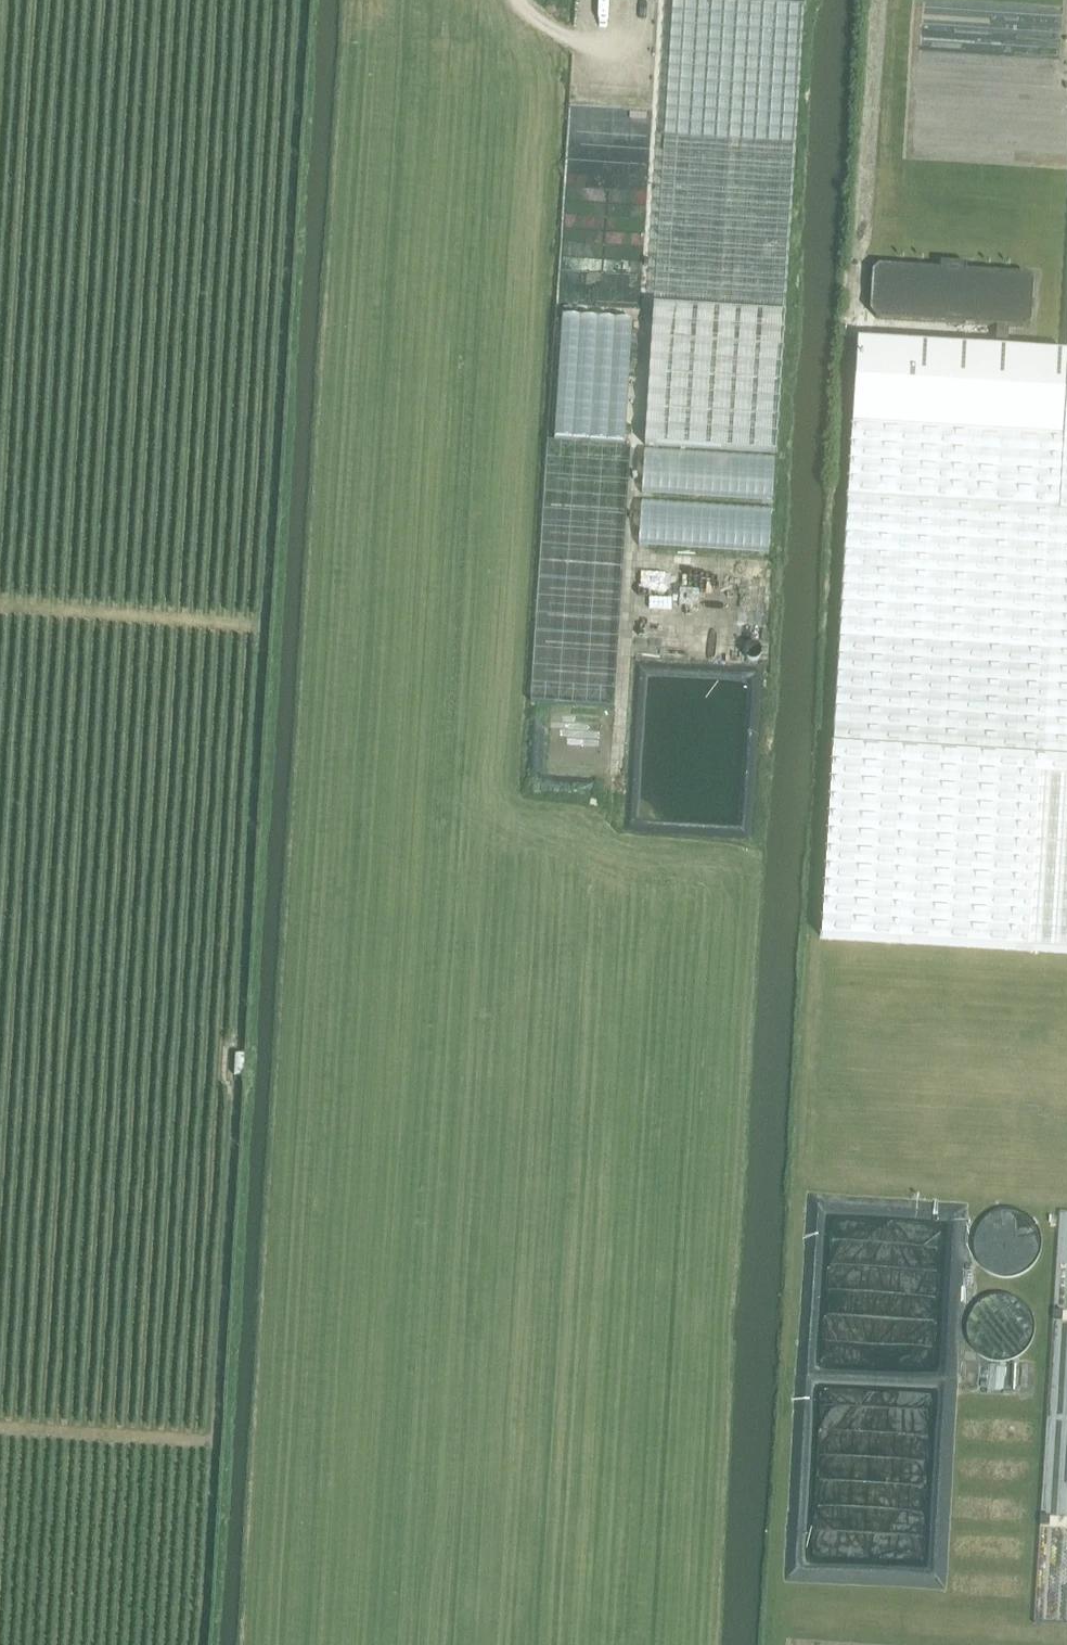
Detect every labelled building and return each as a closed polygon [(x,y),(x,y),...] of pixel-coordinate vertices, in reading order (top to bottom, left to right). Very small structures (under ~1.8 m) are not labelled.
[(655,304),(787,312),(805,0),(674,0),(655,304)] [(872,273),(870,312),(876,319),(997,326),(995,349),(1008,349),(1009,327),(1024,328),(1031,322),(1034,282),(1027,275),(967,271),(967,265),(940,263),(940,270),(879,266),(872,273)] [(787,312),(655,304),(646,448),(776,455),(787,312)] [(833,746),(1066,758),(1066,353),(1008,349),(995,349),(858,341),(853,421),(833,744),(833,746)] [(822,938),(1023,950),(1066,953),(1066,758),(833,746),(822,938)]
